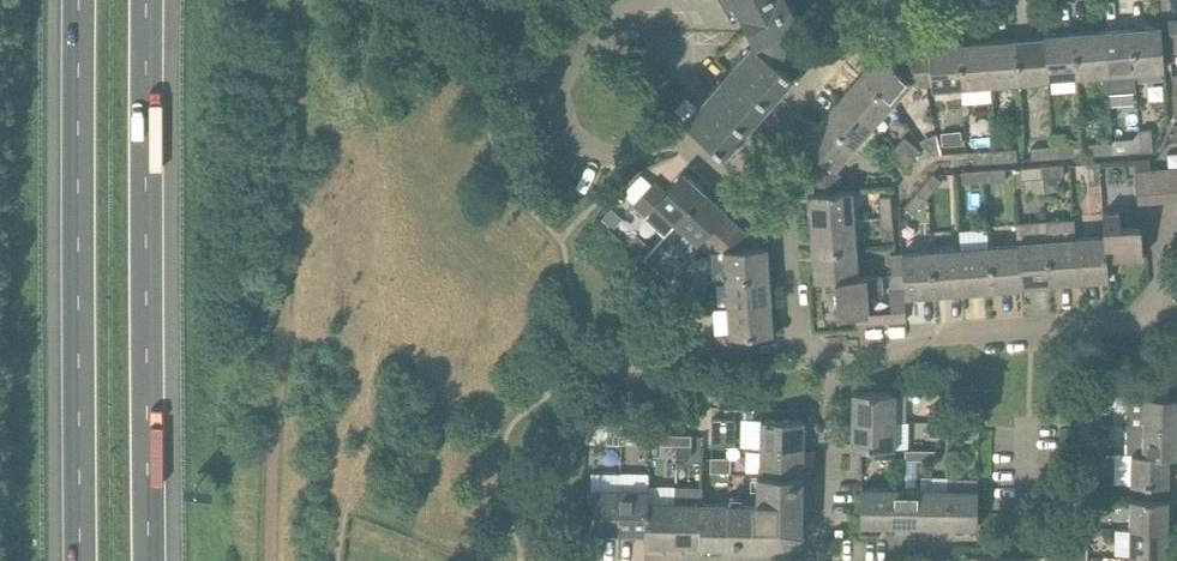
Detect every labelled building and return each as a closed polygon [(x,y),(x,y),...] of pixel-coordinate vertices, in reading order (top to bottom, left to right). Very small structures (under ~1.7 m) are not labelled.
[(764,0),(723,0),(733,18),(741,14),(764,0)] [(787,52),(784,30),(801,21),(790,0),(764,0),(741,14),(756,43),(755,45),(787,52)] [(1176,53),(1176,20),(1168,20),(1171,54),(1176,53)] [(1136,74),(1165,72),(1162,28),(1133,30),(1136,74)] [(1106,76),(1136,74),(1133,30),(1103,32),(1106,76)] [(1078,78),(1106,76),(1103,32),(1075,34),(1078,78)] [(1049,80),(1078,78),(1075,34),(1045,36),(1045,39),(1049,80)] [(1049,83),(1049,80),(1045,39),(1017,41),(1020,85),(1049,83)] [(990,87),(1020,85),(1017,41),(987,43),(990,87)] [(962,89),(990,87),(987,43),(959,45),(962,89)] [(730,71),(771,106),(794,80),(777,64),(787,52),(755,45),(753,44),(730,71)] [(932,91),(962,89),(959,45),(929,47),(930,53),(914,54),(916,88),(932,87),(932,91)] [(913,83),(916,88),(914,54),(881,56),(879,55),(861,76),(894,104),(913,83)] [(748,133),(771,106),(730,71),(707,97),(748,133)] [(875,127),(894,104),(861,76),(842,98),(875,127)] [(725,159),(748,133),(707,97),(684,123),(725,159)] [(855,149),(875,127),(842,98),(822,120),(855,149)] [(811,187),(843,185),(842,175),(836,170),(855,149),(822,120),(802,143),(808,148),(811,187)] [(1141,153),(1153,152),(1152,130),(1140,131),(1141,153)] [(913,161),(921,151),(905,137),(897,147),(913,161)] [(1112,155),(1134,153),(1133,141),(1111,143),(1112,155)] [(1090,156),(1112,155),(1111,143),(1090,144),(1090,156)] [(1054,159),(1075,157),(1074,145),(1053,147),(1054,159)] [(905,170),(913,161),(897,147),(889,156),(905,170)] [(1032,160),(1054,159),(1053,147),(1031,148),(1032,160)] [(996,163),(1018,161),(1017,149),(995,151),(996,163)] [(974,164),(996,163),(995,151),(974,152),(974,164)] [(1089,185),(1101,184),(1100,163),(1088,164),(1089,185)] [(1043,179),(1065,177),(1064,165),(1042,167),(1043,179)] [(1021,180),(1043,179),(1042,167),(1020,168),(1021,180)] [(1151,170),(1152,189),(1170,188),(1169,168),(1151,170)] [(1176,200),(1176,168),(1169,168),(1170,188),(1171,201),(1176,200)] [(985,183),(1006,181),(1005,169),(984,171),(985,183)] [(1138,203),(1153,202),(1152,189),(1151,170),(1136,171),(1138,203)] [(963,185),(985,183),(984,171),(962,172),(963,185)] [(656,208),(675,225),(705,192),(682,172),(665,192),(653,182),(632,206),(646,218),(656,208)] [(919,190),(928,198),(943,182),(934,174),(919,190)] [(1170,188),(1152,189),(1153,202),(1171,201),(1170,188)] [(905,207),(914,215),(928,198),(919,190),(905,207)] [(812,224),(855,221),(853,191),(810,194),(812,224)] [(700,242),(704,245),(728,217),(725,215),(727,212),(705,192),(675,225),(698,245),(700,242)] [(881,219),(893,218),(892,197),(880,197),(881,219)] [(1104,236),(1107,260),(1143,257),(1141,226),(1121,228),(1120,212),(1103,213),(1104,236)] [(725,281),(769,277),(767,248),(762,248),(728,217),(704,245),(712,252),(723,250),(725,281)] [(882,240),(894,240),(893,218),(881,219),(882,240)] [(814,253),(857,249),(855,221),(812,224),(814,253)] [(1109,280),(1107,260),(1104,236),(1076,238),(1079,282),(1109,280)] [(1051,284),(1079,282),(1076,238),(1048,240),(1051,284)] [(1022,286),(1051,284),(1048,240),(1018,242),(1018,245),(1021,289),(1022,289),(1022,286)] [(992,291),(1021,289),(1018,245),(989,247),(992,291)] [(964,293),(992,291),(989,247),(961,249),(964,293)] [(836,281),(859,277),(857,249),(814,253),(816,282),(836,281)] [(936,295),(964,293),(961,249),(932,251),(936,295)] [(904,275),(905,289),(905,297),(936,295),(932,251),(902,253),(902,254),(904,275)] [(904,275),(902,254),(890,255),(892,276),(904,275)] [(869,314),(867,295),(884,294),(882,276),(859,277),(836,281),(838,317),(869,314)] [(727,309),(771,306),(769,277),(725,281),(727,309)] [(685,305),(696,304),(695,283),(683,283),(685,305)] [(891,312),(892,323),(907,321),(905,297),(905,289),(889,290),(891,312)] [(714,336),(716,356),(748,353),(747,338),(773,336),(771,306),(727,309),(729,336),(714,336)] [(853,422),(896,422),(896,394),(853,393),(853,422)] [(1176,428),(1176,398),(1144,397),(1144,427),(1176,428)] [(932,422),(942,423),(943,407),(932,407),(932,422)] [(1080,426),(1090,426),(1090,411),(1080,411),(1080,426)] [(711,435),(722,435),(722,419),(712,419),(711,435)] [(760,449),(804,450),(805,420),(761,419),(760,449)] [(896,422),(853,422),(852,450),(896,450),(896,422)] [(932,438),(942,438),(942,423),(932,422),(932,438)] [(1080,441),(1090,441),(1090,426),(1080,426),(1080,441)] [(1170,457),(1176,458),(1176,428),(1144,427),(1143,454),(1155,455),(1155,457),(1170,457)] [(964,441),(979,441),(980,431),(964,430),(964,441)] [(607,445),(621,445),(622,435),(607,434),(607,445)] [(621,445),(637,445),(637,435),(622,435),(621,445)] [(662,446),(677,446),(677,435),(662,435),(662,446)] [(676,460),(692,460),(692,436),(677,435),(677,446),(676,460)] [(760,474),(804,475),(804,450),(760,449),(760,474)] [(906,461),(921,461),(921,451),(906,451),(906,461)] [(921,461),(936,462),(936,451),(921,451),(921,461)] [(1131,485),(1169,486),(1170,457),(1155,457),(1155,455),(1143,454),(1132,454),(1131,485)] [(852,471),(862,471),(863,456),(852,456),(852,471)] [(711,474),(721,474),(721,459),(711,458),(711,474)] [(721,474),(731,474),(731,459),(721,459),(721,474)] [(1079,484),(1089,484),(1089,469),(1079,469),(1079,484)] [(787,548),(795,540),(803,533),(804,475),(760,474),(758,474),(757,499),(756,501),(754,502),(728,502),(728,504),(728,547),(787,548)] [(861,526),(891,527),(892,489),(862,489),(861,526)] [(891,527),(919,527),(920,490),(892,489),(891,527)] [(592,534),(619,534),(620,490),(593,490),(592,534)] [(619,534),(647,535),(649,503),(649,491),(620,490),(619,534)] [(919,527),(949,528),(950,490),(920,490),(919,527)] [(950,490),(949,528),(978,528),(979,491),(950,490)] [(1078,514),(1088,514),(1089,499),(1079,499),(1078,514)] [(1131,530),(1168,531),(1169,502),(1131,501),(1131,530)] [(646,546),(675,547),(675,503),(649,503),(647,535),(646,546)] [(675,547),(702,547),(703,504),(675,503),(675,547)] [(702,547),(728,547),(728,504),(703,504),(702,547)] [(1130,557),(1168,558),(1168,531),(1131,530),(1130,557)] [(1077,557),(1087,557),(1088,543),(1078,543),(1077,557)]
